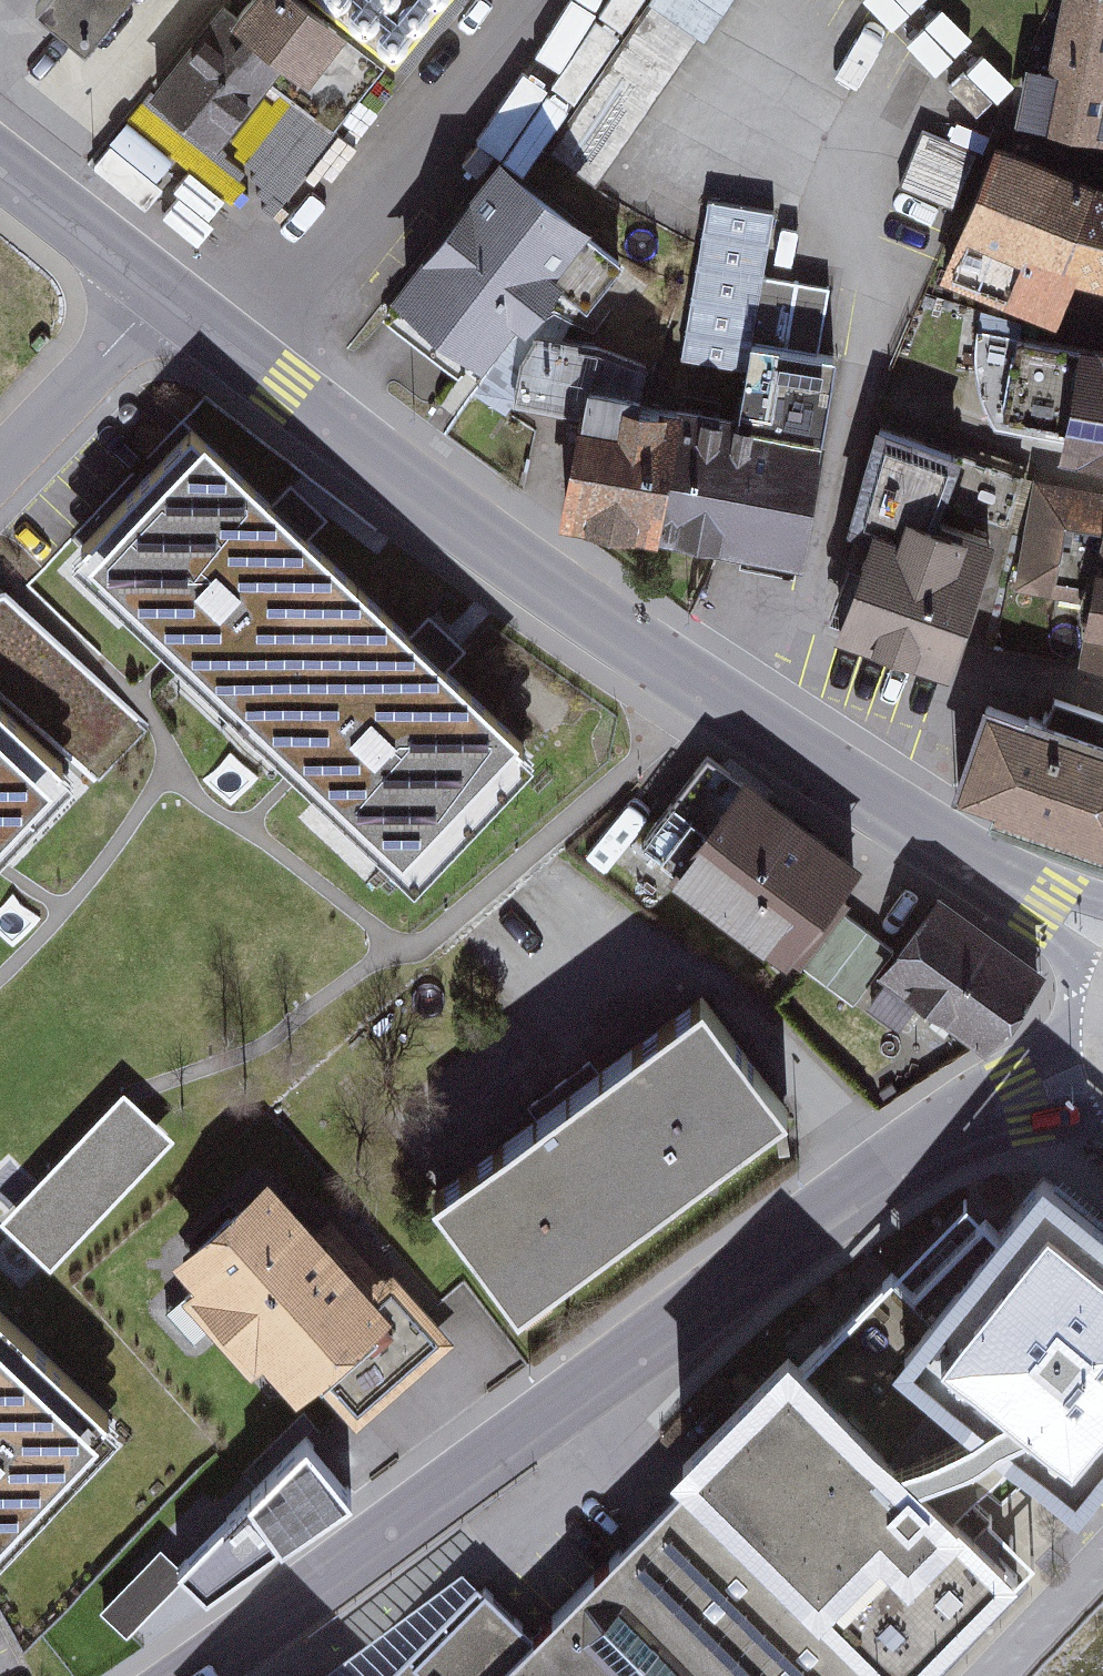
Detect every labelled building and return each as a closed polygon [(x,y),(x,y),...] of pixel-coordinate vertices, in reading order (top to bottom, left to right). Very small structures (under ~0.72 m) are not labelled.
[(56,5),(112,47),(148,0),(60,0),(56,5)] [(315,0),(251,0),(167,106),(231,156),(277,97),(288,105),(247,157),(271,176),(315,121),(342,143),(401,68),(315,0)] [(401,68),(410,75),(469,0),(315,0),(401,68)] [(1062,79),(1040,75),(1029,129),(1102,144),(1102,0),(1078,0),(1062,79)] [(1015,153),(955,286),(1069,333),(1090,285),(1102,289),(1102,187),(1015,153)] [(519,161),(410,300),(501,371),(541,319),(560,333),(589,295),(569,279),(607,230),(519,161)] [(566,530),(682,549),(705,412),(654,404),(662,358),(542,338),(531,402),(585,411),(566,530)] [(1101,344),(1079,457),(1102,461),(1102,345),(1101,344)] [(818,573),(855,362),(760,345),(747,419),(705,412),(682,549),(818,573)] [(267,711),(386,587),(328,532),(311,516),(294,501),(227,438),(219,430),(89,567),(256,723),(267,711)] [(1033,549),(1046,487),(896,437),(877,521),(893,527),(927,539),(937,511),(1019,542),(1033,549)] [(1046,487),(1033,549),(1022,600),(1102,617),(1102,499),(1046,487)] [(311,516),(328,532),(335,524),(300,494),(294,501),(311,516)] [(893,527),(851,638),(968,681),(1019,542),(937,511),(927,539),(893,527)] [(267,711),(256,723),(436,892),(547,774),(526,755),(544,736),(470,666),(453,650),(431,629),(386,587),(267,711)] [(103,797),(159,737),(15,595),(0,599),(0,701),(89,783),(103,797)] [(440,620),(431,629),(453,650),(470,666),(480,655),(440,620)] [(1095,664),(1102,666),(1102,626),(1095,664)] [(0,701),(0,879),(80,794),(89,783),(0,701)] [(981,710),(953,797),(1102,852),(1102,747),(981,710)] [(858,868),(694,761),(630,859),(794,966),(858,868)] [(1036,968),(939,902),(904,953),(890,973),(919,994),(987,1040),(1036,968)] [(845,1015),(894,951),(833,921),(793,978),(845,1015)] [(815,1115),(728,996),(452,1197),(539,1316),(815,1115)] [(186,1148),(136,1101),(10,1231),(60,1278),(186,1148)] [(715,1474),(547,1648),(488,1592),(408,1675),(922,1675),(1037,1556),(1030,1540),(1078,1487),(1102,1456),(1102,1225),(1045,1178),(1001,1233),(981,1205),(834,1354),(816,1337),(698,1460),(715,1474)] [(324,1227),(284,1183),(192,1266),(214,1290),(198,1304),(266,1378),(281,1365),(314,1401),(332,1385),(370,1427),(458,1347),(338,1215),(324,1227)] [(122,1438),(136,1423),(7,1304),(0,1312),(0,1568),(122,1438)] [(324,1447),(213,1542),(252,1587),(363,1492),(324,1447)] [(190,1625),(165,1591),(127,1619),(152,1653),(190,1625)]
